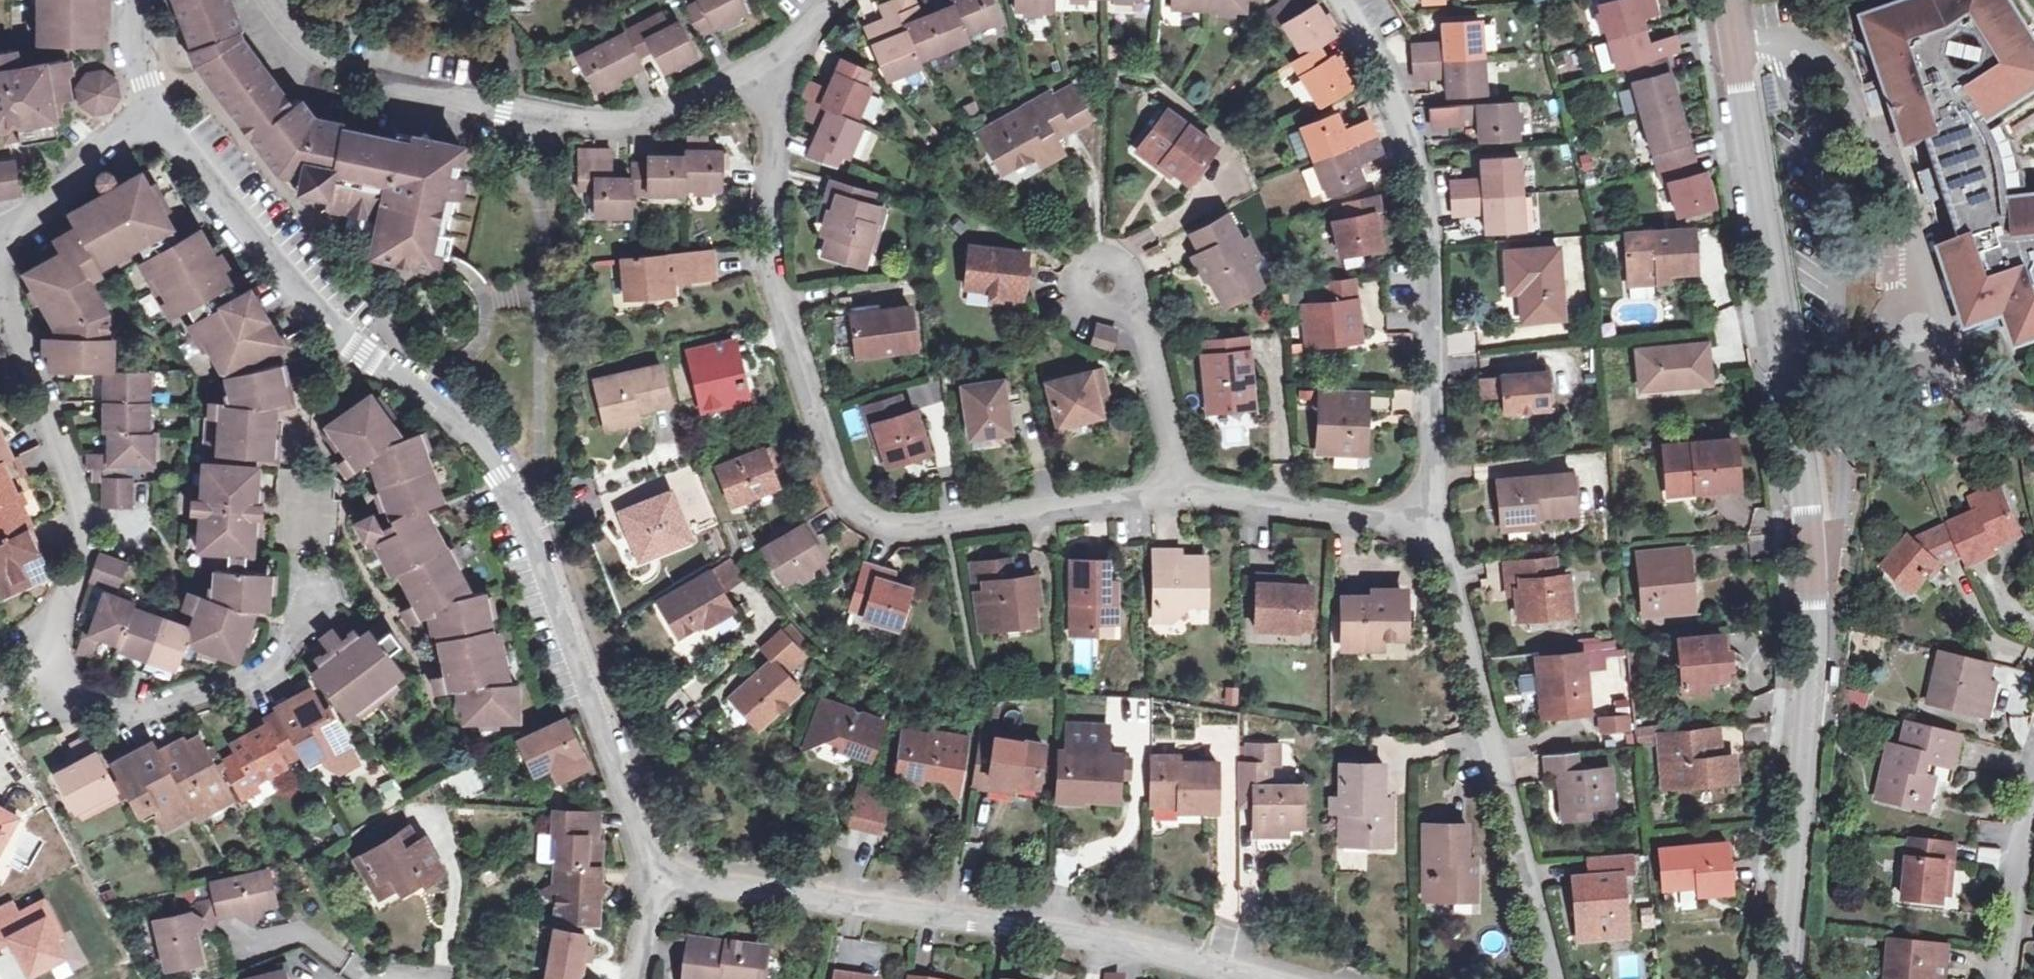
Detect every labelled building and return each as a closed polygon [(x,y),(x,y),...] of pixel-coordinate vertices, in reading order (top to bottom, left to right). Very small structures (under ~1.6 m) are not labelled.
[(41,45),(101,46),(101,31),(109,31),(109,3),(102,3),(102,0),(41,0),(41,45)] [(343,127),(344,123),(313,115),(300,98),(292,104),(243,38),(244,37),(231,0),(177,0),(201,60),(198,61),(227,100),(279,171),(301,176),(299,189),(329,196),(343,127)] [(738,15),(747,10),(741,0),(700,0),(701,1),(687,9),(700,35),(722,23),(722,18),(733,12),(738,15)] [(921,64),(919,59),(894,0),(881,6),(885,18),(890,25),(884,28),(880,20),(866,26),(888,78),(921,64)] [(894,0),(919,59),(969,38),(966,33),(963,25),(953,0),(948,0),(934,6),(936,12),(922,18),(914,0),(894,0)] [(963,25),(966,33),(1001,19),(993,0),(953,0),(963,25)] [(1043,9),(1053,9),(1053,0),(1017,0),(1016,8),(1026,8),(1029,3),(1041,4),(1043,9)] [(1209,9),(1209,0),(1172,0),(1172,9),(1209,9)] [(1236,11),(1247,10),(1247,0),(1209,0),(1209,9),(1215,9),(1220,4),(1232,5),(1236,11)] [(1319,45),(1336,34),(1317,3),(1305,9),(1300,0),(1287,0),(1271,10),(1281,26),(1285,24),(1303,55),(1319,45)] [(1602,12),(1608,14),(1611,24),(1607,30),(1609,38),(1644,29),(1647,28),(1643,16),(1657,12),(1654,0),(1608,0),(1600,3),(1601,8),(1602,12)] [(1871,18),(1913,146),(1931,140),(1990,120),(2033,91),(2033,39),(2011,0),(1924,0),(1871,18)] [(1040,14),(1043,9),(1041,4),(1029,3),(1026,8),(1029,13),(1040,14)] [(1231,14),(1236,11),(1232,5),(1220,4),(1215,9),(1219,14),(1231,14)] [(722,18),(722,23),(728,26),(738,21),(738,15),(733,12),(722,18)] [(1601,27),(1607,30),(1611,24),(1608,14),(1602,12),(1597,18),(1601,27)] [(626,32),(638,56),(651,48),(664,71),(697,54),(680,20),(670,26),(662,13),(626,32)] [(890,25),(885,18),(880,20),(884,28),(890,25)] [(1443,22),(1446,59),(1470,57),(1483,56),(1481,20),(1443,22)] [(1619,69),(1636,64),(1665,55),(1679,51),(1675,36),(1647,44),(1644,29),(1609,38),(1619,69)] [(638,56),(626,32),(580,57),(597,89),(606,85),(606,78),(616,73),(621,77),(643,64),(638,56)] [(1598,70),(1610,67),(1604,41),(1592,44),(1598,70)] [(1412,43),(1413,61),(1440,59),(1439,42),(1412,43)] [(1319,45),(1303,55),(1292,62),(1320,107),(1354,87),(1333,54),(1327,58),(1319,45)] [(10,128),(9,125),(18,124),(21,139),(22,144),(59,138),(52,101),(70,98),(64,60),(30,66),(30,69),(21,70),(17,49),(0,52),(0,130),(10,128)] [(1665,55),(1636,64),(1640,78),(1633,81),(1642,117),(1679,106),(1665,55)] [(1485,93),(1483,56),(1470,57),(1446,59),(1449,95),(1485,93)] [(801,98),(809,101),(855,121),(870,86),(863,83),(867,71),(841,59),(828,88),(809,80),(801,98)] [(1442,77),(1440,59),(1413,61),(1414,79),(1442,77)] [(122,75),(107,65),(89,68),(78,83),(81,100),(96,112),(114,110),(126,94),(122,75)] [(606,78),(606,85),(610,87),(620,83),(621,77),(616,73),(606,78)] [(1071,84),(1049,96),(1053,102),(1074,91),(1071,84)] [(1063,152),(1054,135),(1048,125),(1054,122),(1059,132),(1066,127),(1088,115),(1074,91),(1053,102),(1049,96),(1047,93),(981,130),(1004,171),(1036,153),(1042,164),(1063,152)] [(866,94),(860,114),(871,118),(878,98),(866,94)] [(855,121),(809,101),(802,117),(821,125),(806,158),(834,166),(840,154),(847,157),(862,123),(855,121)] [(1512,114),(1517,111),(1516,101),(1429,106),(1432,126),(1480,123),(1481,142),(1518,139),(1518,129),(1513,127),(1512,114)] [(1679,106),(1642,117),(1653,151),(1659,149),(1664,166),(1693,157),(1679,106)] [(1166,109),(1143,141),(1166,158),(1163,162),(1172,170),(1189,182),(1216,146),(1166,109)] [(1513,127),(1518,129),(1523,127),(1522,113),(1517,111),(1512,114),(1513,127)] [(1301,126),(1314,161),(1377,136),(1371,119),(1344,129),(1336,112),(1301,126)] [(1990,120),(1931,140),(1963,238),(2014,204),(2013,189),(2010,174),(2008,161),(2003,145),(1997,132),(1990,120)] [(1048,125),(1054,135),(1059,132),(1054,122),(1048,125)] [(0,130),(0,134),(2,142),(21,139),(18,124),(9,125),(10,128),(0,130)] [(396,139),(343,127),(329,196),(327,207),(379,218),(372,255),(434,268),(438,254),(446,256),(451,235),(446,234),(455,196),(458,197),(462,176),(455,174),(461,144),(398,131),(396,139)] [(1383,153),(1377,136),(1314,161),(1328,195),(1363,180),(1357,163),(1383,153)] [(1166,158),(1143,141),(1137,149),(1169,174),(1172,170),(1163,162),(1166,158)] [(709,182),(711,186),(722,187),(722,149),(685,148),(685,155),(685,186),(693,187),(697,182),(709,182)] [(632,216),(632,193),(632,176),(613,176),(612,150),(596,149),(595,159),(581,159),(580,190),(596,190),(596,216),(632,216)] [(685,186),(685,155),(648,155),(648,161),(632,161),(632,176),(632,193),(685,194),(685,186)] [(1483,158),(1485,195),(1522,193),(1520,156),(1483,158)] [(1693,157),(1664,166),(1679,216),(1714,205),(1704,170),(1698,172),(1693,157)] [(108,370),(111,370),(111,338),(107,337),(107,311),(89,278),(102,271),(98,265),(137,243),(153,271),(168,299),(176,311),(185,306),(199,330),(207,345),(222,371),(252,355),(256,367),(276,363),(283,361),(303,357),(314,350),(302,328),(286,337),(278,341),(270,326),(249,289),(244,291),(241,285),(229,265),(225,267),(220,269),(196,227),(186,210),(163,169),(166,168),(160,158),(149,164),(151,167),(112,188),(108,190),(70,211),(76,225),(53,238),(56,243),(60,251),(49,258),(24,271),(53,323),(53,337),(49,337),(50,370),(104,370),(108,370)] [(0,167),(0,199),(22,195),(20,174),(27,173),(25,163),(0,167)] [(110,185),(111,185),(112,182),(113,179),(112,176),(110,174),(107,172),(104,172),(101,173),(98,175),(97,178),(97,181),(98,184),(100,186),(103,187),(107,187),(108,187),(109,187),(109,186),(110,186),(110,185)] [(1453,198),(1479,196),(1478,179),(1451,179),(1453,198)] [(697,182),(693,187),(696,192),(708,192),(711,186),(709,182),(697,182)] [(855,184),(851,197),(878,206),(882,192),(855,184)] [(862,245),(871,247),(879,226),(872,224),(878,206),(851,197),(828,190),(823,210),(828,212),(823,228),(828,229),(822,254),(856,264),(862,245)] [(1524,230),(1522,193),(1485,195),(1488,232),(1524,230)] [(1383,245),(1378,226),(1374,212),(1382,210),(1379,196),(1345,203),(1347,218),(1334,221),(1342,254),(1383,245)] [(1479,196),(1453,198),(1454,215),(1481,214),(1479,196)] [(1963,238),(1944,245),(1968,318),(2008,304),(2020,344),(2033,339),(2033,202),(2014,204),(1963,238)] [(194,206),(186,210),(196,227),(203,222),(194,206)] [(1374,212),(1378,226),(1385,223),(1382,210),(1374,212)] [(1230,212),(1224,215),(1236,235),(1241,232),(1230,212)] [(1209,274),(1208,275),(1220,297),(1259,275),(1250,260),(1258,255),(1248,237),(1239,242),(1236,235),(1224,215),(1193,232),(1203,251),(1198,253),(1209,274)] [(1652,282),(1657,282),(1656,273),(1666,273),(1691,272),(1688,229),(1623,233),(1628,285),(1630,284),(1632,297),(1653,296),(1652,282)] [(1187,235),(1198,253),(1203,251),(1193,232),(1187,235)] [(56,243),(45,250),(49,258),(60,251),(56,243)] [(865,267),(871,247),(862,245),(856,264),(865,267)] [(1000,293),(1004,294),(1021,296),(1023,274),(1024,265),(1025,252),(971,246),(967,284),(991,286),(1001,287),(1000,293)] [(1510,292),(1520,292),(1530,291),(1532,320),(1564,319),(1559,247),(1506,250),(1510,292)] [(625,298),(666,293),(664,272),(667,272),(667,265),(677,265),(679,280),(716,277),(714,250),(686,252),(630,258),(621,258),(625,298)] [(1202,277),(1208,275),(1209,274),(1198,253),(1191,257),(1202,277)] [(664,272),(666,293),(674,292),(673,280),(679,280),(677,265),(667,265),(667,272),(664,272)] [(1024,265),(1023,274),(1036,275),(1037,266),(1024,265)] [(162,302),(168,299),(153,271),(146,275),(162,302)] [(1656,273),(1657,282),(1666,282),(1666,273),(1656,273)] [(1259,275),(1220,297),(1224,305),(1263,282),(1259,275)] [(1361,339),(1354,281),(1324,283),(1327,305),(1302,308),(1306,345),(1361,339)] [(1004,298),(1004,294),(1000,293),(1001,287),(991,286),(990,297),(1004,298)] [(1530,291),(1520,292),(1523,321),(1532,320),(1530,291)] [(850,304),(852,313),(880,309),(878,301),(850,304)] [(852,313),(857,356),(917,348),(911,305),(880,309),(852,313)] [(277,322),(270,326),(278,341),(286,337),(277,322)] [(1090,345),(1110,351),(1117,330),(1097,324),(1090,345)] [(207,345),(199,330),(192,334),(201,349),(207,345)] [(1245,337),(1200,342),(1208,412),(1244,408),(1241,384),(1250,383),(1245,337)] [(733,338),(728,340),(737,379),(743,378),(733,338)] [(737,379),(728,340),(688,349),(703,409),(748,397),(743,378),(737,379)] [(1676,385),(1691,384),(1712,382),(1708,343),(1637,349),(1641,385),(1676,382),(1676,385)] [(283,361),(276,363),(280,381),(288,380),(283,361)] [(212,417),(206,417),(202,486),(192,486),(190,524),(199,524),(198,549),(204,550),(204,573),(214,573),(211,595),(189,588),(182,605),(196,610),(193,623),(187,641),(200,647),(216,653),(235,660),(241,643),(248,625),(248,623),(248,607),(266,607),(268,588),(259,587),(261,569),(244,569),(245,552),(337,558),(341,485),(341,482),(340,480),(339,479),(336,477),(335,477),(327,476),(325,470),(259,467),(259,463),(278,464),(279,437),(271,436),(273,420),(270,410),(269,402),(284,398),(280,381),(276,363),(256,367),(224,373),(233,408),(222,408),(223,410),(222,413),(220,416),(218,417),(215,418),(212,417)] [(1531,365),(1532,373),(1543,372),(1542,364),(1531,365)] [(603,420),(637,412),(669,404),(660,365),(594,380),(603,420)] [(1059,426),(1112,412),(1100,369),(1047,383),(1059,426)] [(104,370),(104,402),(149,402),(149,387),(153,387),(153,370),(111,370),(108,370),(104,370)] [(1532,373),(1493,376),(1494,394),(1504,394),(1506,408),(1549,405),(1546,372),(1543,372),(1532,373)] [(1484,395),(1494,394),(1493,376),(1483,377),(1484,395)] [(288,380),(280,381),(284,398),(269,402),(270,410),(293,404),(288,380)] [(971,436),(1011,430),(1003,380),(964,386),(971,436)] [(1691,390),(1691,384),(1676,385),(1676,382),(1641,385),(1642,393),(1691,390)] [(463,575),(456,562),(450,551),(447,544),(440,548),(418,508),(441,499),(423,447),(416,450),(409,433),(402,436),(395,417),(390,421),(373,398),(370,392),(367,394),(363,387),(348,398),(352,405),(346,409),(330,420),(327,422),(347,454),(337,461),(341,469),(351,469),(364,459),(369,458),(378,479),(381,488),(387,506),(395,529),(373,541),(390,574),(396,571),(413,604),(408,606),(406,607),(405,608),(405,610),(405,611),(405,613),(405,614),(406,616),(407,617),(409,618),(411,618),(413,619),(414,618),(415,618),(416,617),(417,615),(420,616),(431,614),(443,675),(436,676),(435,676),(434,677),(433,678),(432,680),(432,682),(432,684),(434,687),(435,688),(438,689),(439,689),(441,688),(442,687),(443,686),(446,689),(461,688),(462,720),(480,720),(498,719),(518,718),(516,681),(499,682),(501,663),(498,650),(494,631),(491,616),(486,595),(485,590),(468,593),(463,575)] [(1359,412),(1366,412),(1367,393),(1322,392),(1319,452),(1358,454),(1359,412)] [(379,394),(373,398),(390,421),(395,417),(379,394)] [(869,426),(875,424),(888,465),(929,452),(916,410),(907,412),(901,395),(863,407),(869,426)] [(109,432),(147,432),(153,432),(153,417),(148,417),(149,402),(104,402),(103,432),(109,432)] [(223,410),(222,408),(221,405),(219,403),(216,402),(213,402),(210,403),(208,405),(207,408),(207,411),(208,414),(210,416),(212,417),(215,418),(218,417),(220,416),(222,413),(223,410)] [(326,413),(330,420),(346,409),(342,402),(326,413)] [(639,421),(637,412),(603,420),(606,430),(639,421)] [(280,420),(273,420),(271,436),(279,437),(280,420)] [(0,432),(0,462),(1,461),(11,457),(0,432)] [(152,464),(152,448),(156,448),(157,432),(153,432),(147,432),(109,432),(109,453),(87,452),(87,470),(118,470),(118,464),(152,464)] [(1665,447),(1669,486),(1698,483),(1698,490),(1737,486),(1733,439),(1665,447)] [(767,446),(760,449),(768,471),(776,467),(767,446)] [(774,487),(768,471),(760,449),(716,466),(732,503),(774,487)] [(26,529),(32,526),(21,503),(16,492),(1,461),(0,462),(0,541),(26,529)] [(1499,479),(1503,518),(1537,515),(1576,511),(1573,472),(1499,479)] [(104,508),(118,508),(119,477),(104,477),(104,508)] [(133,477),(119,477),(118,508),(133,508),(133,505),(133,477)] [(1670,493),(1698,490),(1698,483),(1669,486),(1670,493)] [(1992,540),(2020,528),(2002,487),(1972,500),(1975,510),(1950,522),(1951,524),(1963,552),(1969,566),(1998,554),(1995,546),(1992,540)] [(387,506),(381,488),(373,491),(380,508),(387,506)] [(23,489),(16,492),(21,503),(28,500),(23,489)] [(645,557),(689,539),(669,491),(620,511),(635,548),(640,546),(645,557)] [(1538,527),(1537,515),(1503,518),(1503,529),(1538,527)] [(370,520),(363,521),(361,527),(365,532),(372,531),(374,525),(370,520)] [(803,522),(763,546),(784,581),(796,574),(799,579),(812,571),(809,567),(824,558),(803,522)] [(1937,563),(1963,552),(1951,524),(1914,540),(1909,537),(1885,565),(1913,591),(1937,563)] [(1992,540),(1995,546),(2022,533),(2020,528),(1992,540)] [(26,529),(0,541),(0,597),(17,589),(13,581),(43,566),(26,529)] [(457,547),(450,551),(456,562),(463,559),(457,547)] [(1645,616),(1686,612),(1684,595),(1681,565),(1688,564),(1687,548),(1639,553),(1645,616)] [(1156,622),(1176,622),(1190,605),(1207,606),(1207,558),(1189,557),(1189,563),(1184,562),(1184,549),(1156,550),(1156,622)] [(102,553),(98,567),(126,576),(131,564),(102,553)] [(1504,560),(1506,583),(1521,582),(1521,590),(1517,591),(1517,593),(1520,617),(1572,613),(1569,575),(1556,576),(1554,554),(1504,560)] [(728,556),(711,569),(728,592),(746,579),(728,556)] [(1005,582),(1013,581),(1010,560),(1002,561),(1005,582)] [(1106,600),(1106,582),(1106,560),(1069,561),(1070,634),(1094,634),(1094,623),(1115,623),(1115,600),(1106,600)] [(1036,577),(1013,581),(1005,582),(1002,561),(972,566),(974,582),(981,582),(984,594),(977,596),(982,631),(1001,629),(1000,622),(1034,617),(1032,599),(1039,598),(1036,577)] [(910,589),(893,584),(880,580),(884,568),(865,563),(850,609),(866,614),(864,619),(898,629),(910,589)] [(13,581),(17,589),(48,575),(43,566),(13,581)] [(126,576),(98,567),(92,582),(120,592),(126,576)] [(880,580),(893,584),(896,572),(884,568),(880,580)] [(658,600),(678,634),(702,620),(705,625),(730,609),(707,571),(658,600)] [(1252,629),(1275,629),(1274,623),(1296,623),(1296,630),(1309,630),(1309,583),(1269,583),(1269,574),(1254,575),(1252,629)] [(1115,582),(1106,582),(1106,600),(1115,600),(1115,582)] [(1507,594),(1517,593),(1517,591),(1521,590),(1521,582),(1506,583),(1507,594)] [(1343,648),(1367,648),(1367,637),(1385,637),(1406,636),(1405,597),(1385,597),(1384,589),(1370,589),(1371,597),(1344,597),(1343,648)] [(121,593),(120,597),(106,592),(94,621),(88,619),(76,649),(94,657),(101,637),(121,643),(134,607),(135,602),(137,598),(121,593)] [(494,594),(486,595),(491,616),(498,615),(494,594)] [(147,659),(162,618),(149,612),(150,608),(135,602),(134,607),(121,643),(119,648),(147,659)] [(1035,625),(1034,617),(1000,622),(1001,629),(1035,625)] [(176,623),(162,618),(147,659),(176,669),(181,658),(187,641),(193,623),(179,619),(176,623)] [(399,643),(381,620),(358,637),(354,632),(352,631),(350,630),(349,630),(347,631),(345,632),(353,641),(346,647),(336,633),(334,631),(332,630),(330,630),(328,630),(326,630),(325,631),(323,632),(322,634),(320,636),(320,638),(320,640),(320,642),(322,644),(332,658),(326,662),(319,654),(317,656),(316,659),(316,662),(317,663),(320,668),(312,674),(343,714),(355,706),(370,694),(379,688),(394,677),(402,670),(389,652),(399,643)] [(255,626),(248,623),(248,625),(241,643),(249,646),(255,626)] [(502,630),(494,631),(498,650),(506,649),(502,630)] [(761,649),(770,659),(731,696),(759,727),(799,690),(781,670),(800,652),(781,631),(761,649)] [(1726,678),(1723,633),(1680,637),(1684,690),(1707,688),(1706,680),(1726,678)] [(1386,648),(1385,637),(1367,637),(1367,648),(1386,648)] [(216,653),(200,647),(194,663),(212,669),(216,653)] [(1583,651),(1538,655),(1544,714),(1589,709),(1583,651)] [(1988,682),(1992,664),(1940,652),(1928,703),(1989,718),(1998,684),(1988,682)] [(1841,670),(1833,669),(1831,688),(1840,689),(1841,670)] [(399,682),(394,677),(379,688),(383,694),(399,682)] [(281,715),(297,743),(301,751),(310,766),(322,760),(340,771),(358,761),(332,714),(324,719),(321,706),(309,686),(276,705),(278,709),(281,715)] [(375,701),(370,694),(355,706),(360,713),(375,701)] [(834,746),(852,751),(868,757),(882,718),(822,697),(802,749),(824,737),(835,742),(834,746)] [(265,724),(261,725),(231,742),(235,751),(222,758),(243,797),(259,788),(254,780),(286,762),(285,760),(281,752),(297,743),(281,715),(278,709),(264,716),(267,722),(265,724)] [(1628,713),(1601,716),(1602,731),(1630,728),(1628,713)] [(258,720),(261,725),(265,724),(267,722),(264,716),(258,720)] [(534,775),(548,768),(554,764),(561,777),(587,765),(564,718),(518,741),(534,775)] [(499,727),(498,719),(480,720),(480,728),(499,727)] [(1068,722),(1067,731),(1087,732),(1088,723),(1068,722)] [(1087,732),(1067,731),(1067,749),(1059,749),(1057,799),(1084,800),(1084,798),(1084,791),(1119,792),(1120,772),(1121,755),(1121,752),(1107,750),(1100,750),(1101,732),(1108,732),(1108,723),(1088,723),(1087,732)] [(1890,790),(1888,800),(1905,804),(1908,794),(1931,800),(1939,765),(1947,766),(1955,734),(1907,723),(1901,748),(1889,746),(1882,778),(1892,781),(1890,790)] [(1659,733),(1660,747),(1708,741),(1710,757),(1721,756),(1718,727),(1659,733)] [(898,731),(894,755),(904,757),(901,771),(900,775),(918,778),(919,772),(938,775),(956,796),(965,737),(925,731),(923,734),(898,731)] [(71,743),(76,751),(80,760),(73,763),(56,772),(75,807),(114,786),(86,735),(71,743)] [(201,758),(208,754),(198,736),(184,743),(181,738),(157,752),(189,810),(192,816),(231,795),(214,764),(207,769),(201,758)] [(992,775),(1016,779),(1037,783),(1043,743),(995,736),(994,742),(978,740),(971,784),(990,787),(992,775)] [(1271,827),(1286,827),(1302,827),(1302,786),(1270,786),(1270,766),(1279,766),(1279,740),(1245,740),(1245,765),(1238,765),(1238,802),(1253,802),(1253,836),(1271,836),(1271,827)] [(189,810),(157,752),(152,741),(112,762),(143,819),(155,812),(175,818),(189,810)] [(1660,747),(1661,763),(1672,761),(1674,786),(1733,780),(1731,755),(1721,756),(1710,757),(1708,741),(1660,747)] [(285,760),(301,751),(297,743),(281,752),(285,760)] [(848,761),(852,751),(834,746),(831,755),(848,761)] [(80,760),(76,751),(69,755),(73,763),(80,760)] [(1563,811),(1590,809),(1614,806),(1610,767),(1576,770),(1575,752),(1545,755),(1547,774),(1559,773),(1563,809),(1563,811)] [(214,764),(208,754),(201,758),(207,769),(214,764)] [(1151,806),(1179,806),(1179,802),(1194,803),(1194,812),(1216,812),(1216,764),(1168,763),(1167,755),(1151,754),(1151,806)] [(904,757),(894,755),(892,769),(901,771),(904,757)] [(1130,756),(1121,755),(1120,772),(1130,771),(1130,756)] [(1663,787),(1674,786),(1672,761),(1661,763),(1663,787)] [(1340,812),(1340,832),(1367,831),(1368,846),(1390,845),(1389,808),(1378,808),(1378,799),(1381,799),(1380,763),(1339,764),(1339,797),(1330,797),(1331,812),(1340,812)] [(554,764),(548,768),(555,780),(561,777),(554,764)] [(992,775),(990,787),(1014,792),(1016,779),(992,775)] [(388,804),(403,795),(391,776),(377,785),(388,804)] [(1878,798),(1888,800),(1890,790),(1892,781),(1882,778),(1878,798)] [(847,823),(864,827),(873,789),(856,784),(847,823)] [(114,786),(75,807),(80,815),(119,794),(114,786)] [(889,793),(873,789),(864,827),(881,831),(889,793)] [(1119,800),(1119,792),(1084,791),(1084,798),(1119,800)] [(1928,809),(1931,800),(1908,794),(1905,804),(1928,809)] [(1179,812),(1194,812),(1194,803),(1179,802),(1179,806),(1179,812)] [(1591,819),(1590,809),(1563,811),(1563,809),(1564,821),(1591,819)] [(555,864),(558,864),(599,866),(599,839),(595,839),(596,812),(551,810),(550,832),(555,833),(555,864)] [(1423,825),(1423,858),(1431,858),(1431,899),(1476,899),(1475,860),(1467,861),(1466,826),(1423,825)] [(384,891),(399,883),(417,872),(423,882),(443,870),(423,837),(417,840),(408,826),(356,859),(370,883),(377,879),(384,891)] [(1285,836),(1286,827),(1271,827),(1271,836),(1285,836)] [(1340,846),(1368,846),(1367,831),(1340,832),(1340,846)] [(1944,904),(1944,898),(1948,862),(1954,863),(1956,843),(1912,839),(1905,900),(1944,904)] [(1666,888),(1698,884),(1731,881),(1727,841),(1661,847),(1666,888)] [(1600,873),(1592,874),(1593,884),(1572,887),(1575,925),(1593,923),(1608,935),(1627,933),(1622,873),(1631,871),(1629,853),(1600,856),(1600,873)] [(1591,857),(1592,874),(1600,873),(1600,856),(1591,857)] [(1423,899),(1431,899),(1431,858),(1423,858),(1423,899)] [(1948,862),(1944,898),(1951,898),(1954,863),(1948,862)] [(597,927),(599,866),(558,864),(555,921),(580,924),(597,927)] [(211,882),(215,899),(219,916),(234,912),(253,921),(262,905),(271,902),(264,870),(252,872),(211,882)] [(417,872),(399,883),(405,893),(423,882),(417,872)] [(1593,884),(1592,874),(1570,876),(1572,887),(1593,884)] [(377,895),(384,891),(377,879),(370,883),(377,895)] [(1732,891),(1731,881),(1698,884),(1700,894),(1732,891)] [(0,905),(0,945),(14,938),(31,972),(67,954),(59,939),(65,936),(46,898),(28,907),(20,911),(13,899),(0,905)] [(219,916),(215,899),(198,903),(190,910),(154,919),(163,962),(181,957),(182,964),(200,959),(194,931),(201,921),(212,928),(219,916)] [(580,924),(555,921),(555,929),(580,932),(580,924)] [(1593,923),(1575,925),(1577,938),(1608,935),(1593,923)] [(546,978),(576,978),(580,958),(582,944),(585,932),(580,932),(555,929),(546,978)] [(1939,944),(1890,939),(1887,978),(1936,978),(1939,944)] [(766,950),(694,940),(688,978),(762,978),(766,950)] [(582,944),(580,958),(591,960),(593,946),(582,944)] [(1936,978),(1946,978),(1949,945),(1939,944),(1936,978)] [(181,957),(163,962),(165,968),(182,964),(181,957)] [(283,969),(247,978),(285,978),(283,969)]
